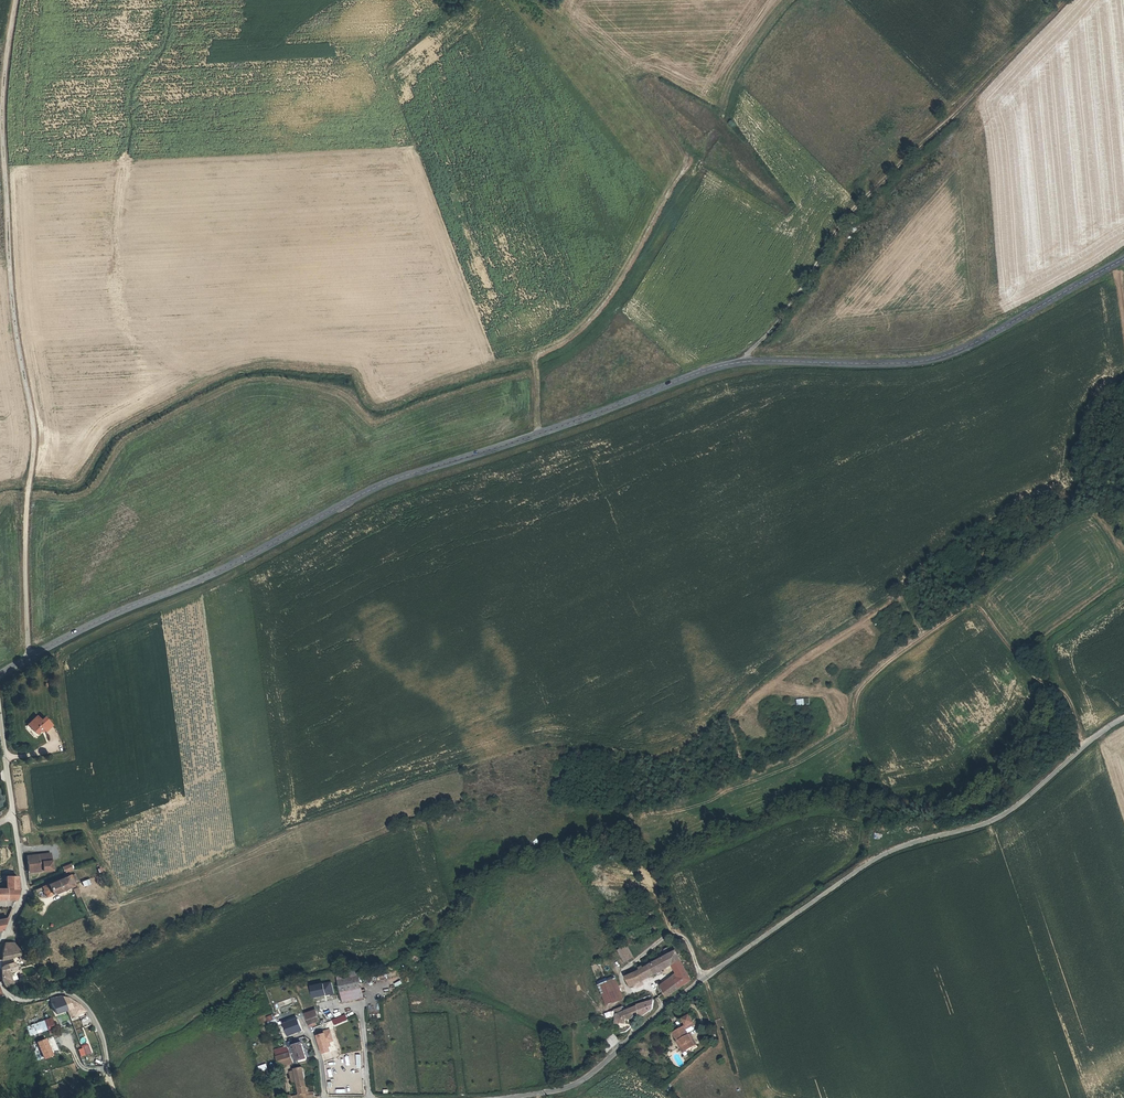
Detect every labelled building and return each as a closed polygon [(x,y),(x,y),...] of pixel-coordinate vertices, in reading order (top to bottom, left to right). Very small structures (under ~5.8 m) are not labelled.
[(37,718),(29,725),(32,728),(30,729),(34,733),(38,730),(40,728),(42,731),(43,732),(50,726),(44,719),(41,722),(37,718)] [(29,853),(30,861),(32,861),(33,868),(44,866),(44,868),(54,867),(52,850),(29,853)] [(32,861),(30,861),(31,869),(44,868),(44,866),(33,868),(32,861)] [(66,870),(74,866),(72,861),(64,865),(66,870)] [(70,873),(47,883),(51,892),(74,882),(70,873)] [(18,888),(16,888),(16,876),(5,875),(5,889),(0,889),(0,899),(15,899),(18,888)] [(89,878),(81,882),(84,887),(92,883),(89,878)] [(11,910),(7,909),(5,914),(4,915),(3,916),(2,919),(0,919),(0,931),(3,930),(11,910)] [(3,952),(1,960),(20,956),(19,950),(14,951),(13,943),(6,943),(3,952)] [(622,957),(624,963),(634,959),(629,947),(627,947),(620,951),(622,957)] [(676,952),(662,960),(628,978),(633,988),(672,967),(678,976),(660,986),(667,997),(692,980),(676,952)] [(37,975),(35,968),(30,969),(29,966),(23,967),(25,977),(37,975)] [(353,989),(355,999),(365,997),(360,973),(356,972),(341,976),(345,991),(353,989)] [(607,1007),(625,1001),(617,975),(599,981),(607,1007)] [(9,977),(1,979),(4,985),(10,983),(9,977)] [(334,979),(325,981),(317,983),(320,994),(335,990),(336,990),(334,979)] [(305,1014),(316,1009),(312,997),(315,995),(314,987),(299,994),(305,1014)] [(353,989),(345,991),(346,1000),(355,999),(353,989)] [(62,997),(50,999),(56,1014),(71,1009),(74,1016),(78,1015),(79,1018),(89,1015),(80,1007),(73,1001),(71,1000),(68,998),(66,998),(64,997),(62,997)] [(290,998),(278,1003),(279,1007),(292,1003),(290,998)] [(653,1007),(646,998),(631,1008),(639,1017),(653,1007)] [(614,1023),(616,1023),(622,1024),(623,1021),(624,1021),(627,1021),(629,1020),(631,1017),(628,1011),(626,1012),(624,1011),(622,1007),(618,1009),(620,1015),(618,1015),(617,1016),(615,1015),(614,1020),(614,1023)] [(316,1009),(305,1014),(309,1025),(319,1021),(317,1017),(318,1017),(316,1009)] [(279,1023),(296,1015),(294,1010),(277,1018),(279,1023)] [(279,1023),(282,1029),(285,1027),(299,1020),(296,1015),(279,1023)] [(683,1019),(687,1026),(693,1022),(690,1015),(683,1019)] [(272,1028),(277,1026),(273,1017),(268,1020),(272,1028)] [(44,1020),(47,1032),(56,1030),(52,1018),(44,1020)] [(285,1027),(290,1037),(303,1030),(299,1020),(285,1027)] [(342,1025),(343,1025),(342,1021),(338,1022),(338,1025),(324,1029),(325,1033),(318,1035),(323,1053),(332,1050),(333,1038),(338,1037),(339,1029),(342,1028),(342,1025)] [(675,1033),(678,1039),(680,1038),(686,1048),(694,1042),(691,1037),(693,1036),(690,1031),(688,1032),(686,1030),(685,1027),(675,1033)] [(342,1028),(339,1029),(338,1037),(333,1038),(332,1050),(335,1049),(335,1050),(343,1048),(342,1028)] [(610,1049),(620,1040),(613,1033),(604,1042),(610,1049)] [(678,1039),(677,1040),(684,1049),(686,1048),(680,1038),(678,1039)] [(298,1052),(301,1061),(310,1059),(305,1044),(294,1047),(296,1053),(298,1052)] [(85,1055),(91,1053),(88,1045),(82,1047),(85,1055)] [(293,1055),(281,1058),(283,1067),(296,1064),(293,1055)] [(260,1072),(269,1070),(267,1064),(259,1066),(260,1072)] [(320,1097),(319,1093),(312,1094),(306,1069),(299,1071),(302,1084),(305,1094),(304,1094),(305,1097),(317,1097),(320,1097)] [(299,1071),(294,1073),(297,1085),(302,1084),(299,1071)]
